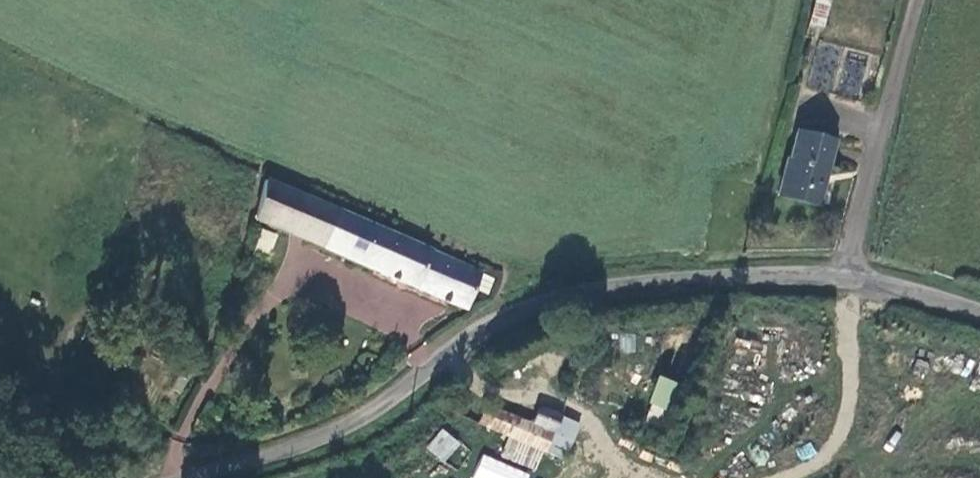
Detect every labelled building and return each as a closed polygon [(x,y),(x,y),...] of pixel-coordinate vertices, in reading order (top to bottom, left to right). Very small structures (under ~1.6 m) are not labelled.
[(822,30),(830,0),(815,0),(808,27),(822,30)] [(815,208),(833,144),(798,134),(789,161),(788,161),(778,197),(815,208)] [(481,273),(267,182),(253,219),(466,310),(481,273)] [(261,228),(254,249),(271,254),(277,233),(261,228)] [(664,420),(675,379),(658,375),(647,416),(664,420)] [(196,382),(175,432),(187,437),(208,387),(196,382)] [(484,407),(477,425),(543,455),(558,423),(537,414),(532,427),(484,407)] [(441,428),(425,448),(444,463),(460,443),(441,428)] [(530,474),(482,453),(472,477),(528,477),(530,474)]
